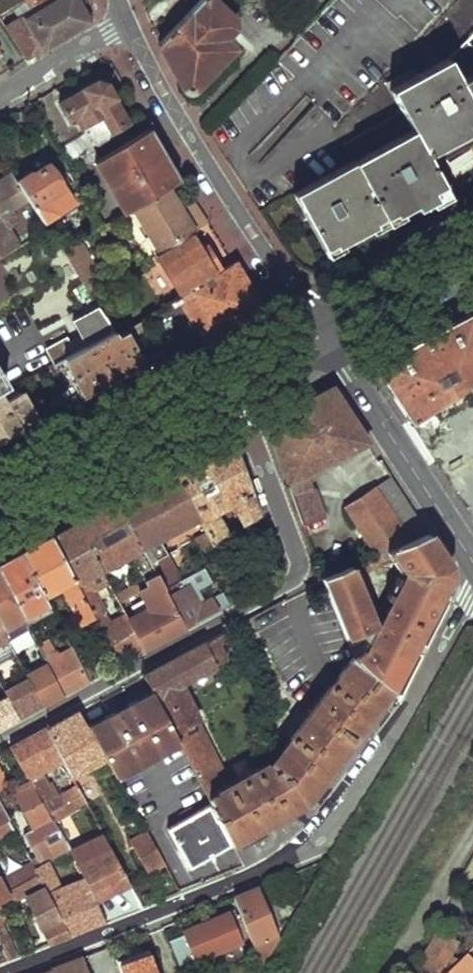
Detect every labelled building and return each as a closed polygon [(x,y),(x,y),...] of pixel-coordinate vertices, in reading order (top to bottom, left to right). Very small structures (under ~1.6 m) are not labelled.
[(27,60),(89,22),(76,0),(47,0),(38,6),(26,5),(14,14),(17,19),(4,27),(27,60)] [(186,90),(193,91),(232,50),(218,37),(228,28),(228,16),(211,0),(202,0),(158,45),(186,90)] [(451,56),(463,81),(472,71),(472,34),(451,56)] [(363,171),(311,198),(334,244),(336,249),(348,242),(395,218),(399,224),(434,205),(437,204),(434,197),(446,191),(429,161),(443,154),(472,137),(472,71),(463,81),(451,56),(424,72),(415,70),(390,84),(405,113),(347,143),(357,162),(363,171)] [(56,106),(69,127),(76,123),(88,143),(95,147),(108,139),(108,135),(128,123),(115,103),(117,102),(106,84),(109,74),(98,71),(95,80),(80,88),(81,91),(56,106)] [(89,204),(102,225),(137,205),(168,187),(180,179),(162,150),(148,127),(101,156),(106,164),(75,182),(89,204)] [(95,147),(88,143),(82,134),(61,147),(76,171),(101,156),(95,147)] [(449,165),(472,152),(472,137),(443,154),(449,165)] [(429,161),(446,191),(459,184),(449,165),(443,154),(429,161)] [(71,175),(75,182),(106,164),(101,156),(76,171),(71,175)] [(75,209),(46,161),(31,171),(29,168),(14,178),(27,200),(41,224),(58,213),(60,218),(75,209)] [(298,194),(325,248),(334,244),(311,198),(363,171),(357,162),(298,194)] [(0,179),(0,257),(17,246),(6,229),(10,227),(14,217),(10,210),(27,200),(14,178),(10,172),(0,179)] [(192,199),(180,179),(168,187),(183,213),(196,206),(192,199)] [(183,213),(168,187),(137,205),(162,248),(206,222),(196,206),(183,213)] [(66,219),(79,239),(90,233),(77,212),(66,219)] [(23,243),(28,249),(49,236),(45,230),(23,243)] [(155,256),(176,294),(220,267),(205,241),(199,245),(193,233),(155,256)] [(102,283),(76,240),(59,250),(85,293),(102,283)] [(213,341),(217,339),(212,330),(253,307),(255,298),(233,263),(171,300),(200,348),(213,341)] [(171,300),(141,318),(169,365),(200,348),(171,300)] [(102,320),(93,306),(72,319),(81,333),(71,340),(67,333),(47,345),(56,360),(108,331),(102,320)] [(102,320),(108,331),(112,336),(122,330),(130,325),(120,309),(102,320)] [(412,420),(472,379),(472,316),(471,313),(444,328),(434,333),(437,339),(418,349),(415,343),(393,355),(387,359),(383,364),(381,369),(382,374),(387,384),(412,420)] [(68,373),(81,396),(119,373),(140,361),(122,330),(112,336),(108,331),(56,360),(41,368),(50,384),(68,373)] [(434,333),(415,343),(418,349),(437,339),(434,333)] [(10,385),(0,369),(0,391),(10,385)] [(410,421),(424,443),(435,459),(472,433),(472,379),(412,420),(410,421)] [(4,398),(19,390),(16,382),(10,385),(0,391),(0,392),(4,398)] [(302,402),(267,420),(303,521),(323,514),(313,487),(310,488),(305,473),(368,442),(333,386),(302,402)] [(15,430),(18,425),(16,422),(26,416),(31,413),(19,390),(4,398),(0,392),(0,438),(15,430)] [(201,456),(174,470),(212,540),(216,546),(224,542),(220,535),(227,532),(216,511),(233,501),(244,521),(259,513),(233,442),(229,440),(201,456)] [(146,485),(117,500),(161,579),(165,586),(182,578),(160,539),(195,520),(208,542),(212,540),(174,470),(146,485)] [(391,477),(346,505),(375,553),(427,533),(391,477)] [(98,510),(78,521),(103,567),(104,568),(134,553),(151,584),(161,579),(117,500),(98,510)] [(64,529),(51,536),(98,624),(119,661),(135,653),(147,646),(132,620),(128,612),(113,619),(89,574),(103,567),(78,521),(64,529)] [(375,553),(353,563),(358,571),(387,559),(385,557),(396,553),(407,570),(378,626),(363,656),(352,660),(370,675),(390,687),(448,577),(449,567),(435,544),(427,533),(375,553)] [(35,544),(20,553),(44,595),(63,584),(88,630),(98,624),(51,536),(35,544)] [(23,616),(48,602),(44,595),(20,553),(18,554),(5,561),(8,567),(1,571),(0,570),(0,575),(23,616)] [(322,575),(323,578),(344,637),(378,626),(345,566),(322,575)] [(9,640),(16,636),(33,669),(27,672),(44,705),(55,699),(66,693),(36,641),(23,616),(0,575),(0,623),(9,640)] [(182,578),(165,586),(186,625),(220,608),(231,601),(226,591),(216,596),(214,593),(200,601),(189,579),(184,582),(182,578)] [(151,584),(143,588),(155,608),(132,620),(147,646),(168,635),(186,625),(165,586),(161,579),(151,584)] [(129,589),(118,595),(124,605),(135,600),(129,589)] [(0,623),(0,644),(9,640),(0,623)] [(221,633),(145,673),(154,690),(179,739),(199,778),(218,769),(192,717),(196,716),(177,679),(223,655),(217,643),(224,640),(221,633)] [(45,637),(36,641),(66,693),(77,687),(91,680),(83,666),(73,647),(56,656),(45,637)] [(352,660),(350,654),(336,672),(377,704),(390,687),(370,675),(352,660)] [(91,661),(83,666),(91,680),(99,676),(91,661)] [(27,672),(3,685),(20,717),(32,711),(44,705),(27,672)] [(268,763),(207,796),(210,800),(230,840),(265,822),(260,811),(277,803),(282,813),(306,800),(335,761),(329,757),(344,737),(350,741),(377,704),(336,672),(268,763)] [(154,690),(88,726),(104,755),(115,774),(179,739),(154,690)] [(62,717),(44,727),(62,759),(70,774),(104,755),(88,726),(78,708),(62,717)] [(47,782),(41,770),(62,759),(44,727),(10,745),(30,782),(45,811),(72,796),(68,789),(57,795),(50,781),(47,782)] [(329,757),(335,761),(350,741),(344,737),(329,757)] [(30,782),(14,790),(29,821),(33,827),(24,832),(36,855),(30,859),(34,866),(44,861),(65,850),(49,820),(45,811),(30,782)] [(80,792),(76,785),(68,789),(72,796),(80,792)] [(72,796),(45,811),(49,820),(85,802),(80,792),(72,796)] [(210,800),(165,824),(187,863),(230,840),(210,800)] [(260,811),(265,822),(282,813),(277,803),(260,811)] [(29,821),(21,826),(24,832),(33,827),(29,821)] [(178,889),(144,829),(129,837),(161,896),(178,889)] [(127,879),(109,845),(72,864),(79,876),(85,888),(90,898),(100,893),(127,879)] [(0,872),(0,876),(6,887),(36,871),(34,866),(30,859),(29,858),(0,872)] [(44,861),(34,866),(36,871),(67,933),(102,920),(90,898),(85,888),(79,876),(58,886),(44,861)] [(36,871),(6,887),(8,892),(10,896),(22,890),(48,941),(67,933),(36,871)] [(8,892),(6,887),(0,876),(0,897),(8,892)] [(259,886),(233,896),(262,963),(278,934),(259,886)] [(226,909),(180,927),(182,932),(193,961),(240,942),(233,925),(237,924),(235,919),(231,920),(226,909)] [(7,957),(16,953),(0,923),(0,944),(7,957)] [(179,966),(193,961),(182,932),(168,937),(179,966)] [(148,950),(144,940),(113,951),(117,962),(148,950)] [(94,950),(82,955),(84,964),(97,959),(94,950)] [(117,962),(120,972),(156,972),(148,950),(117,962)] [(468,950),(447,970),(451,972),(470,972),(472,970),(472,956),(468,950)] [(84,964),(82,955),(36,972),(87,972),(84,964)]
